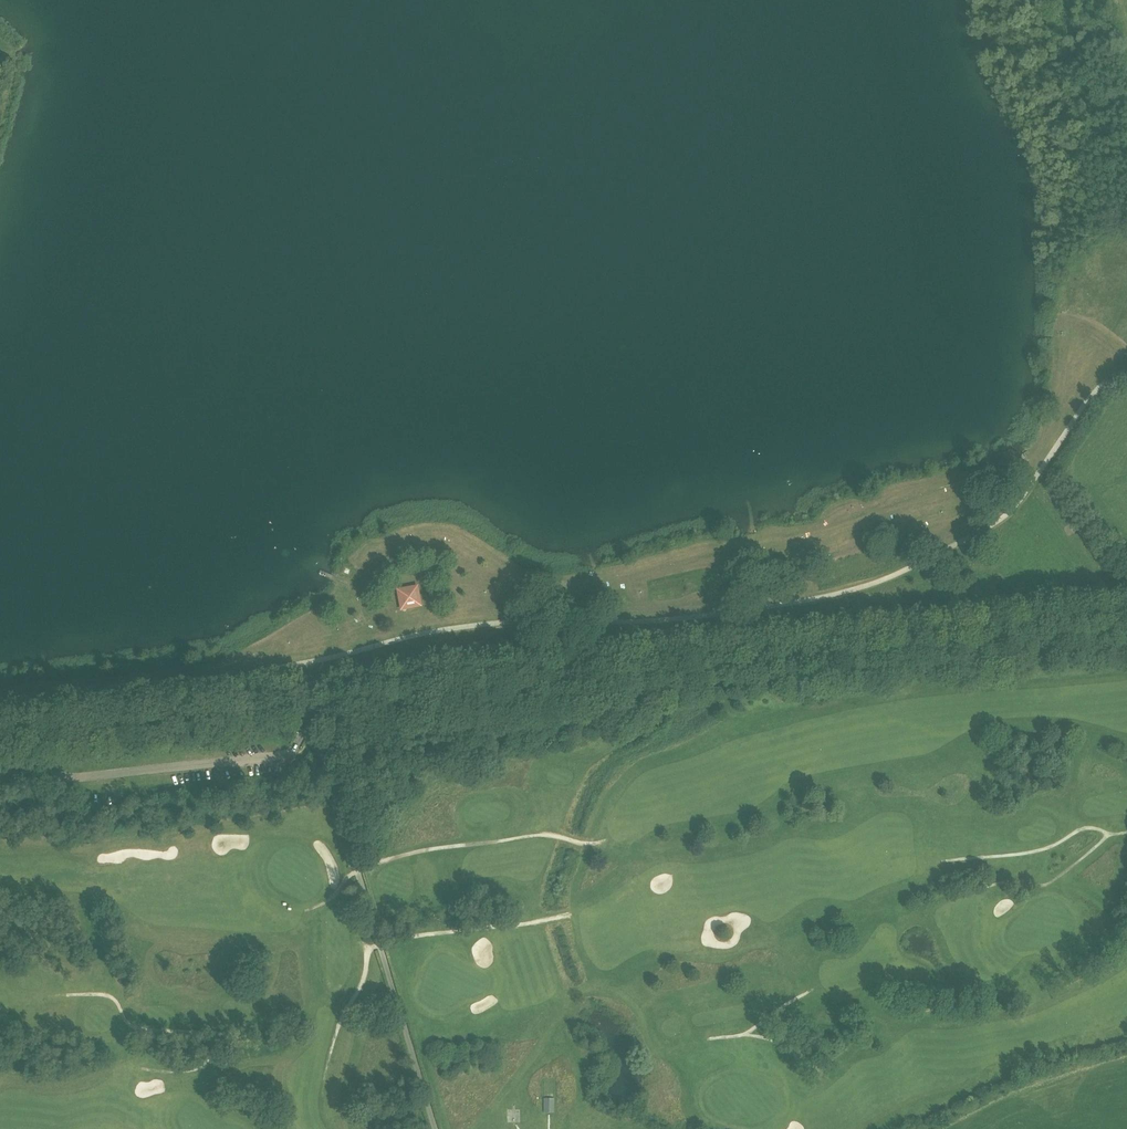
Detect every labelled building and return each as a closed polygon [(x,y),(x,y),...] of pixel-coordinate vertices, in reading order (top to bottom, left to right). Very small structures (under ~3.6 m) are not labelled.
[(396,588),(400,611),(423,606),(418,584),(396,588)] [(477,1008),(479,1014),(490,1010),(488,1004),(477,1008)] [(544,1099),(544,1113),(554,1113),(554,1099),(544,1099)]
